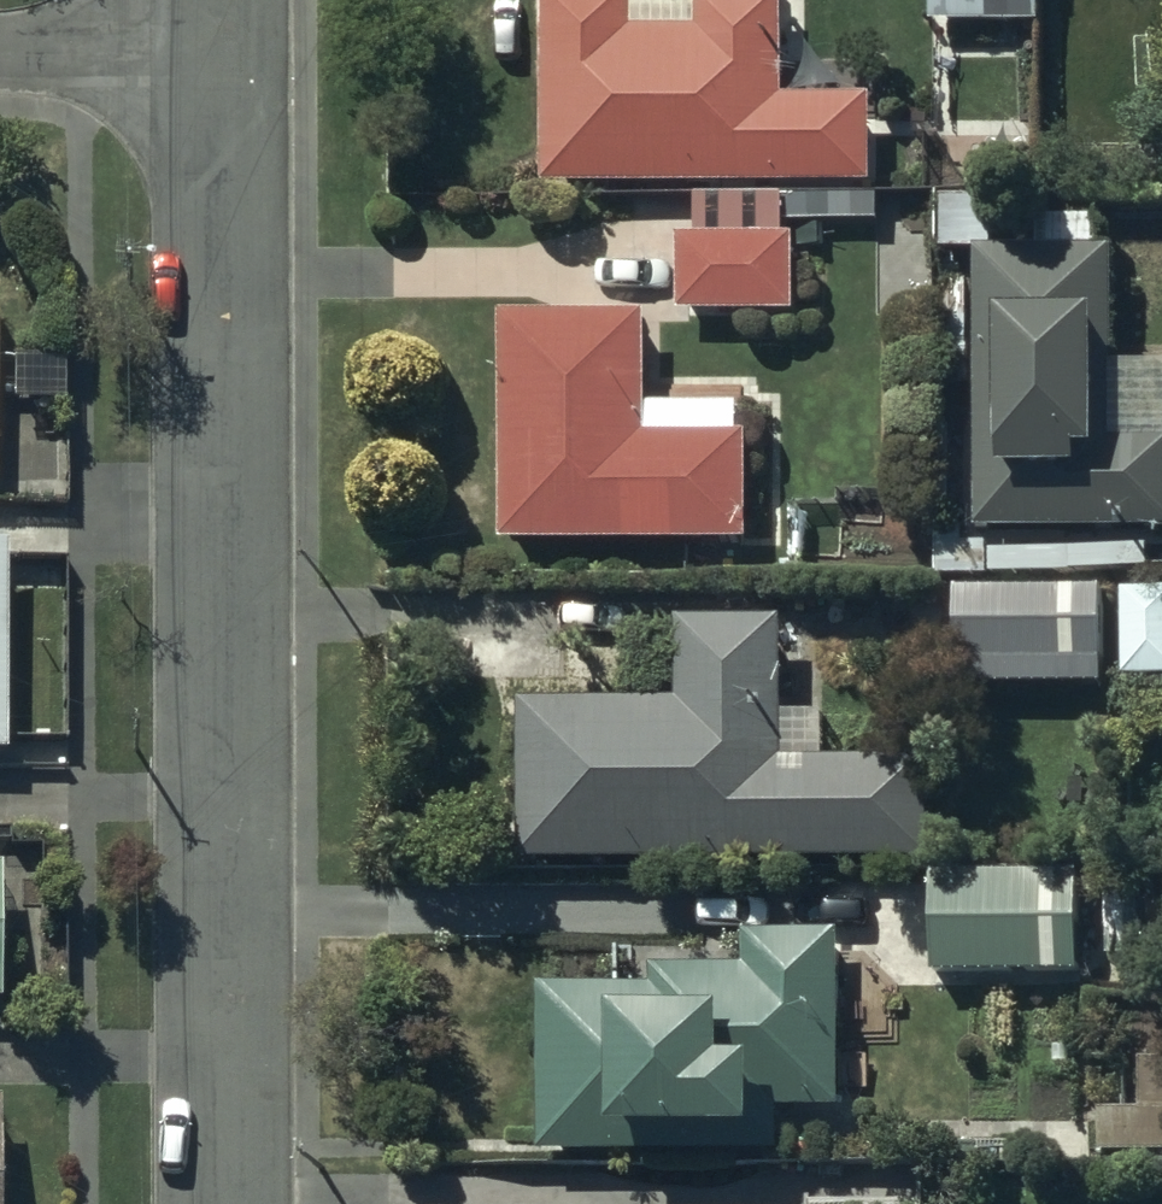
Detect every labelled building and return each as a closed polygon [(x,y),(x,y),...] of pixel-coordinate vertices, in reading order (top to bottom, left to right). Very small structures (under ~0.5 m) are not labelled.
[(546,195),(869,191),(868,107),(781,107),(780,5),(771,5),(771,0),(712,0),(712,3),(549,3),(546,195)] [(930,32),(1038,32),(1038,0),(930,0),(930,32)] [(975,261),(994,260),(994,193),(935,193),(935,261),(975,261)] [(694,243),(676,244),(676,321),(793,320),(793,245),(784,245),(784,230),(882,229),(882,202),(694,203),(694,243)] [(975,261),(975,542),(1161,542),(1161,449),(1112,449),(1112,261),(994,260),(975,261)] [(642,328),(504,327),(505,551),(747,551),(747,447),(739,447),(739,414),(642,414),(642,328)] [(1099,600),(956,599),(957,693),(1099,694),(1099,600)] [(1123,600),(1120,686),(1161,686),(1161,600),(1123,600)] [(626,713),(519,713),(519,871),(929,871),(929,770),(781,770),(781,634),(626,634),(626,713)] [(1078,882),(930,882),(932,987),(1078,987),(1078,882)] [(1108,899),(1108,979),(1161,978),(1161,898),(1108,899)] [(652,995),(539,996),(538,1169),(779,1166),(778,1121),(838,1120),(836,946),(743,947),(744,977),(652,978),(652,995)] [(1141,1068),(1141,1118),(1101,1118),(1100,1159),(1161,1159),(1161,1068),(1141,1068)]
